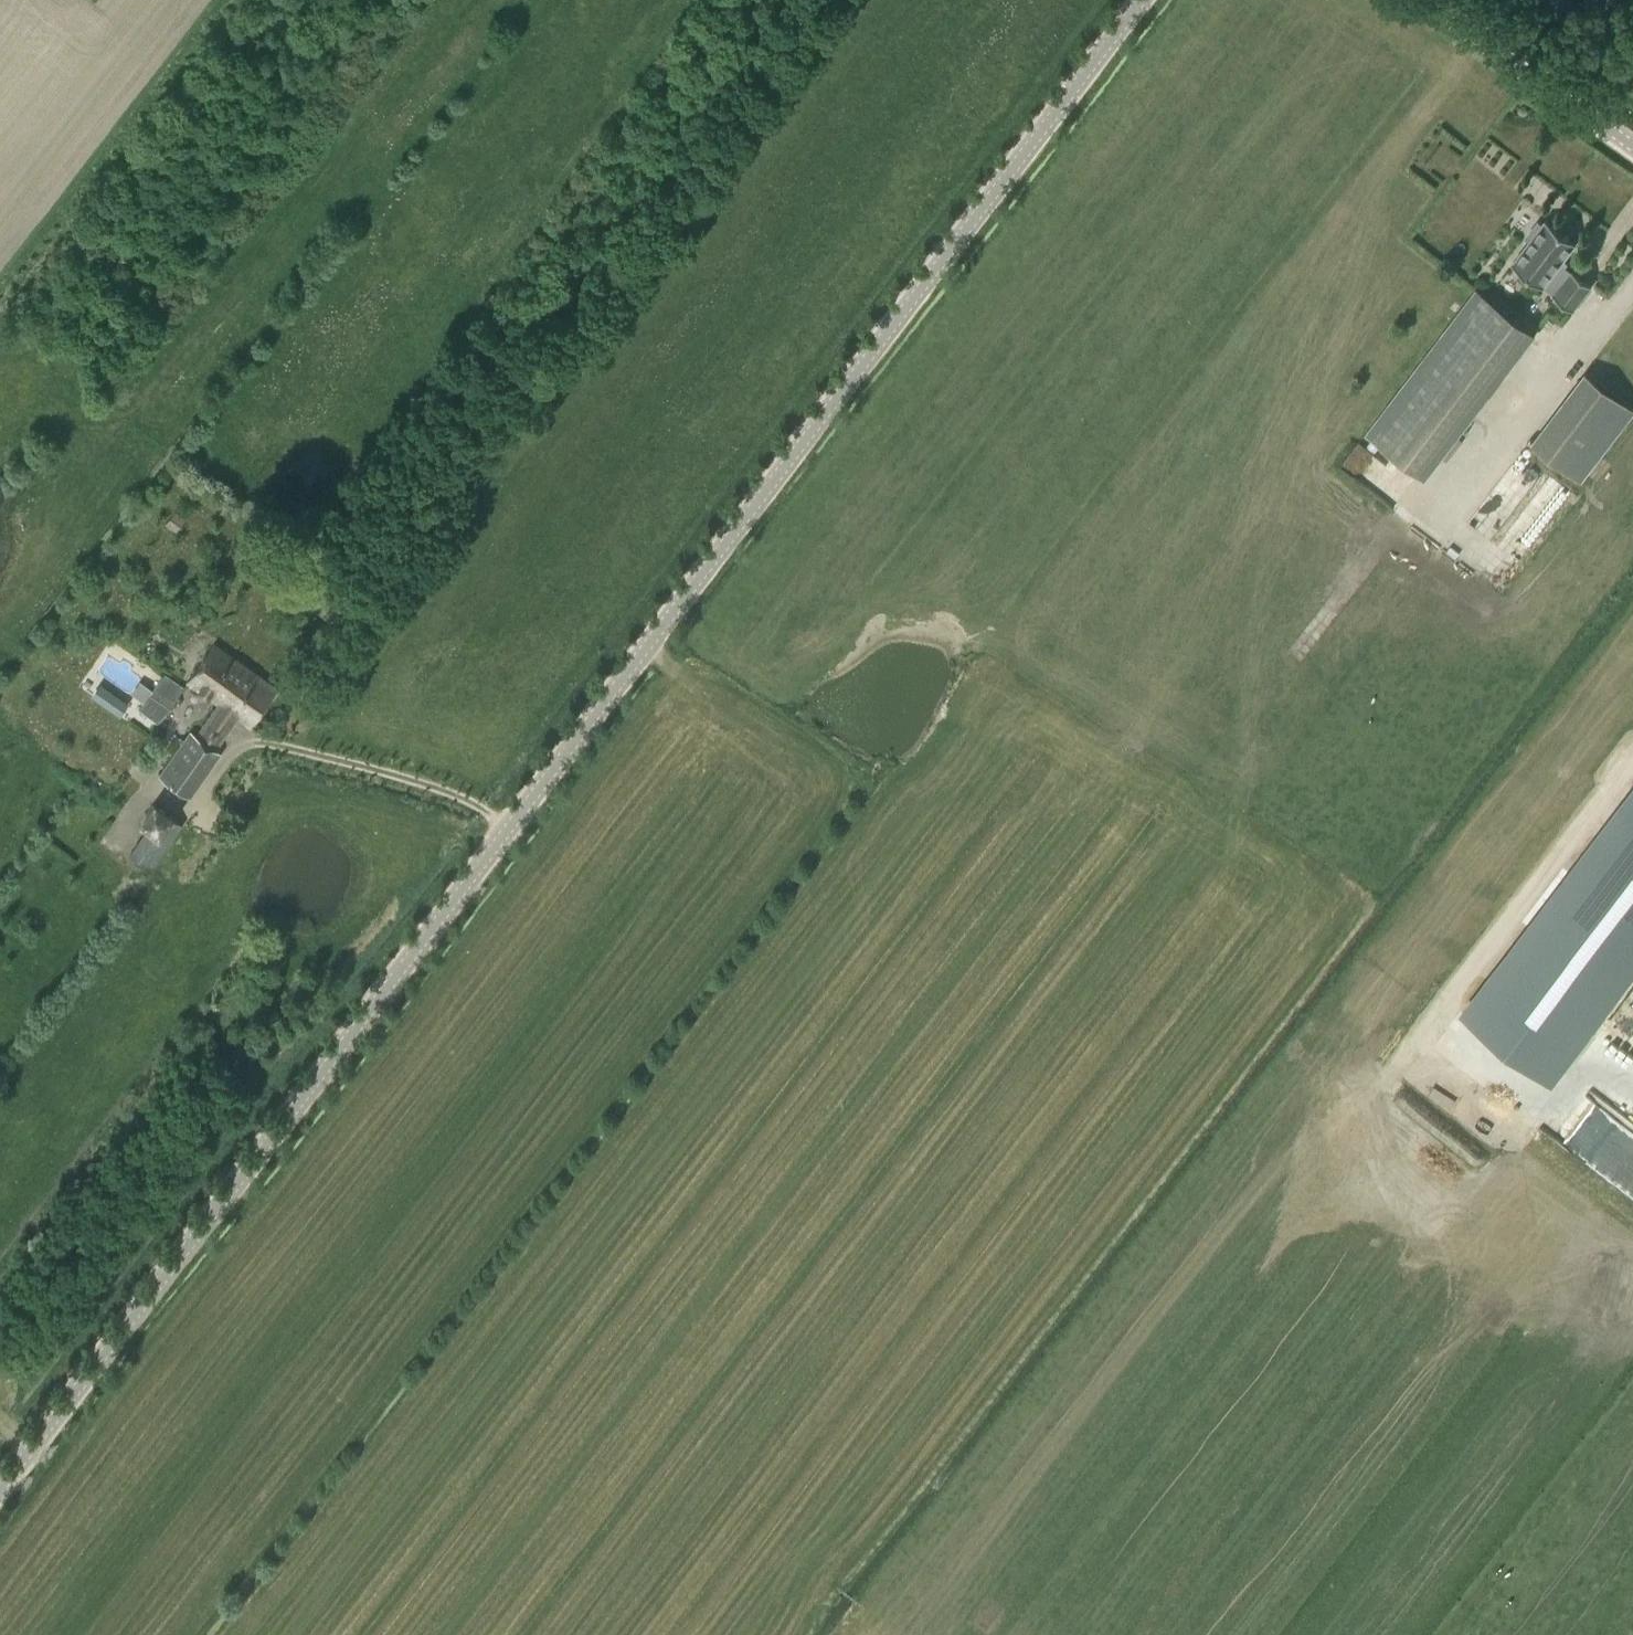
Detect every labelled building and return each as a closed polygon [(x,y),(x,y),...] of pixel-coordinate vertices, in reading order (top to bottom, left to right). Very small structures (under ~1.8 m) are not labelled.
[(1591,9),(1616,4),(1616,0),(1589,0),(1591,9)] [(1572,270),(1568,276),(1557,267),(1576,242),(1546,219),(1542,225),(1538,222),(1526,237),(1530,240),(1513,263),(1542,286),(1546,281),(1557,290),(1554,295),(1573,309),(1591,284),(1572,270)] [(1535,333),(1477,289),(1442,334),(1502,377),(1535,333)] [(1577,368),(1522,440),(1576,482),(1632,411),(1577,368)] [(190,730),(158,775),(191,798),(223,753),(217,748),(237,719),(250,727),(278,687),(214,643),(186,682),(218,705),(197,735),(190,730)] [(138,711),(158,724),(183,687),(164,673),(138,711)] [(1623,803),(1632,811),(1632,790),(1623,803)] [(136,852),(161,864),(185,814),(152,798),(142,819),(150,823),(136,852)] [(1459,1011),(1545,1079),(1632,969),(1632,811),(1623,803),(1459,1011)]
